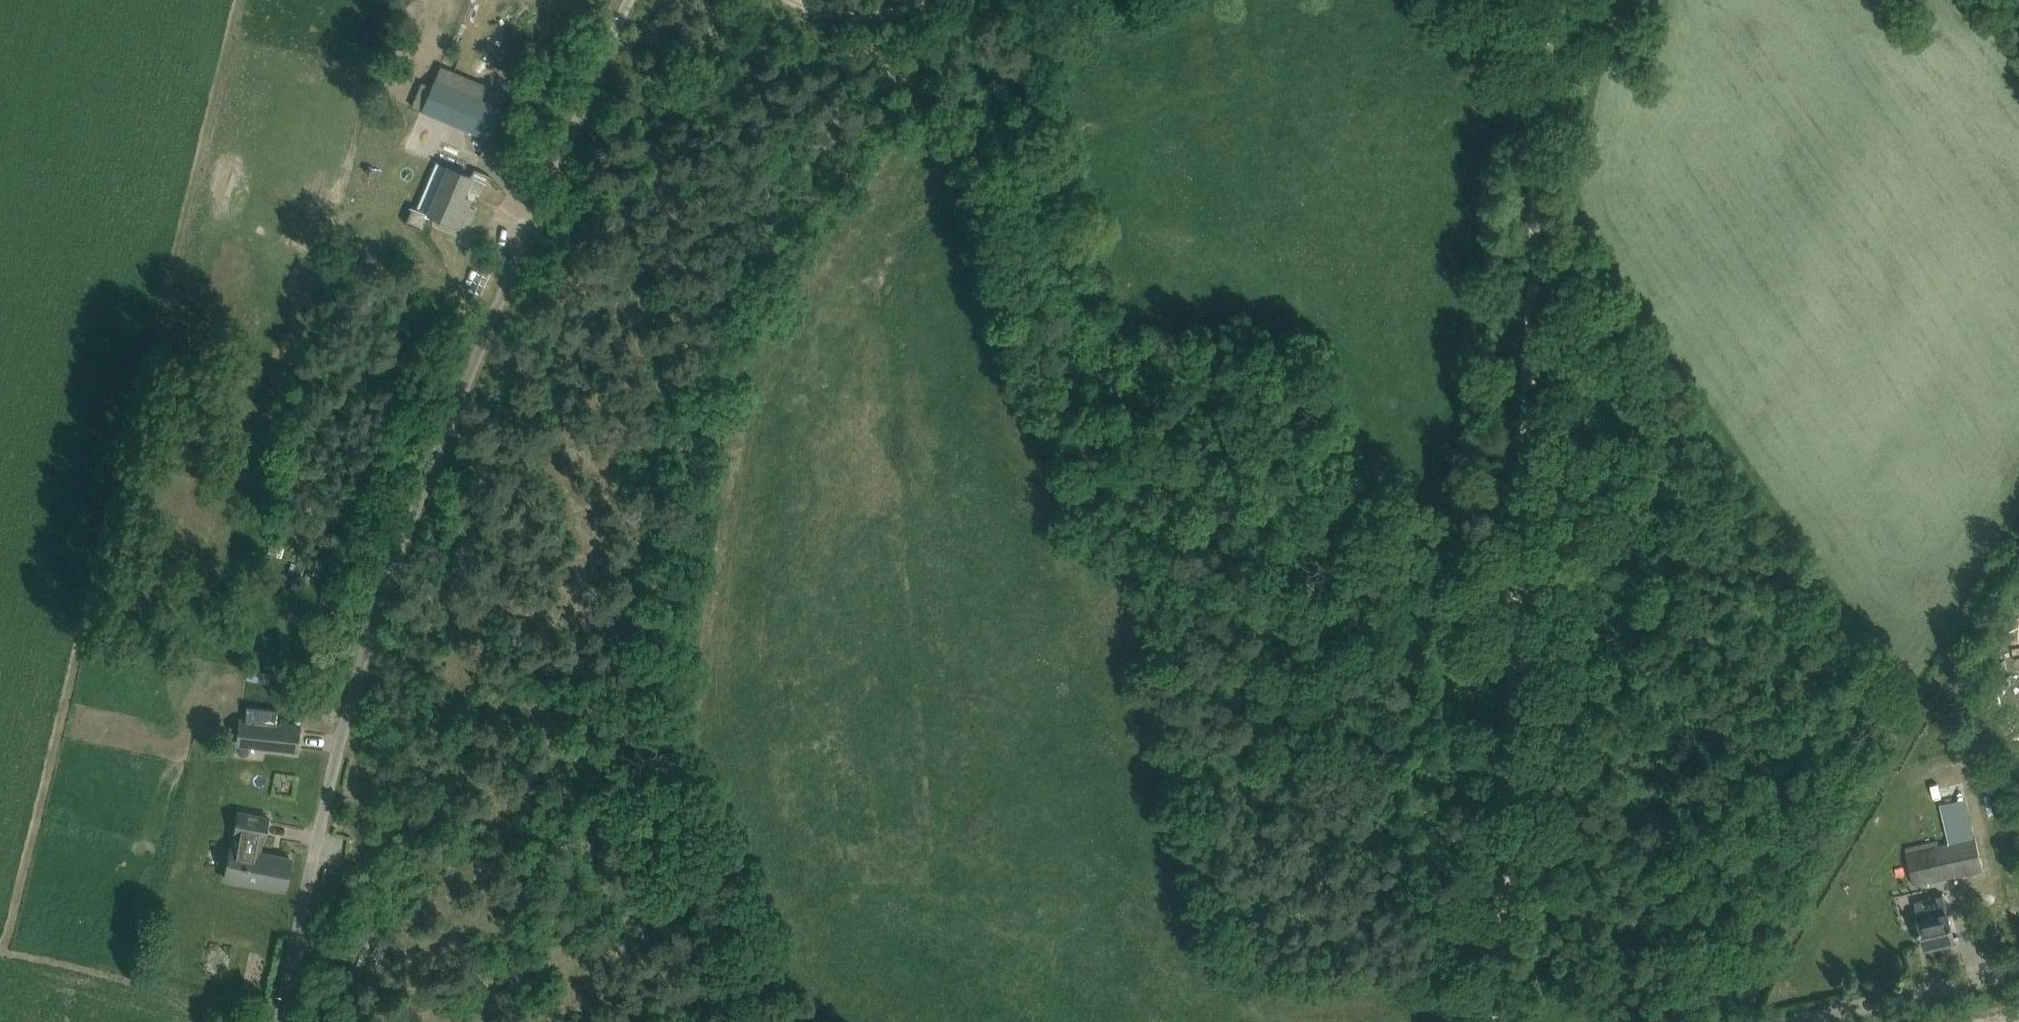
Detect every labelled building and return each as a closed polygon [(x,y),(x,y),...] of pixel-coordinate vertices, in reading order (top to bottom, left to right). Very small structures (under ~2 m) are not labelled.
[(434,80),(432,85),(423,81),(413,106),(488,137),(500,108),(434,80)] [(428,214),(441,220),(459,227),(471,200),(463,196),(471,177),(448,167),(428,214)] [(422,230),(428,214),(416,209),(414,208),(407,223),(422,230)] [(297,729),(277,726),(238,722),(236,743),(294,749),(297,729)] [(289,858),(280,856),(262,853),(269,815),(240,809),(226,878),(283,889),(284,889),(290,857),(289,857),(289,858)] [(1913,886),(1982,871),(1975,839),(1906,854),(1913,886)] [(1914,901),(1919,921),(1925,947),(1955,940),(1941,893),(1914,901)]
